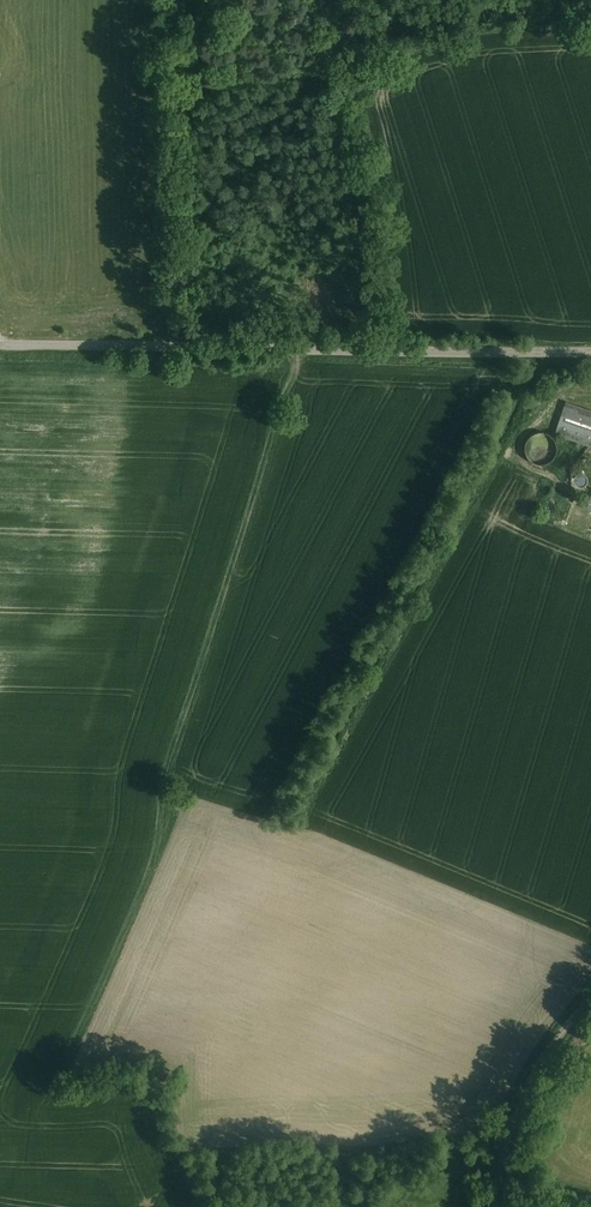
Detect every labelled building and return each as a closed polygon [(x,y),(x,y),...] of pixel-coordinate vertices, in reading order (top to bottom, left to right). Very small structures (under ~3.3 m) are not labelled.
[(566,402),(555,434),(590,447),(590,411),(566,402)] [(531,462),(536,464),(543,465),(549,462),(554,458),(556,452),(556,445),(553,439),(548,434),(541,433),(534,434),(529,437),(525,443),(524,448),(525,454),(527,458),(531,462)]
